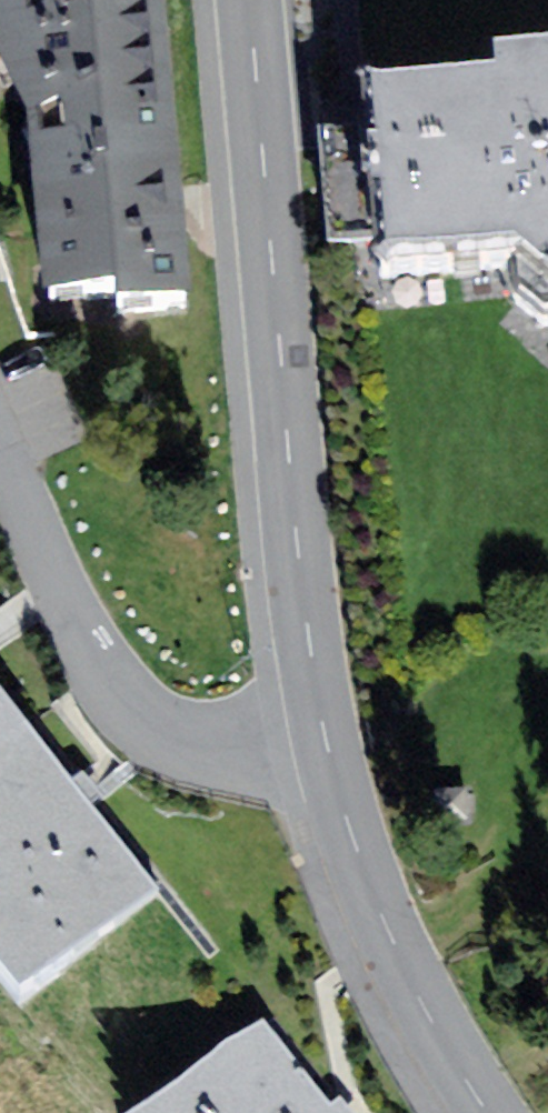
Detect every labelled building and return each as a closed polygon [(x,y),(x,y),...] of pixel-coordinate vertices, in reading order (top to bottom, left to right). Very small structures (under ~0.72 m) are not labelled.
[(34,127),(174,115),(164,0),(0,0),(0,59),(34,127)] [(363,99),(367,141),(323,145),(333,254),(378,250),(381,277),(513,265),(516,305),(547,333),(547,62),(498,67),(499,87),(363,99)] [(191,305),(174,115),(34,127),(49,304),(118,298),(119,312),(191,305)] [(19,734),(0,709),(0,749),(19,734)] [(16,1005),(150,902),(19,734),(0,749),(0,984),(16,1005)] [(266,1026),(152,1112),(333,1112),(266,1026)]
